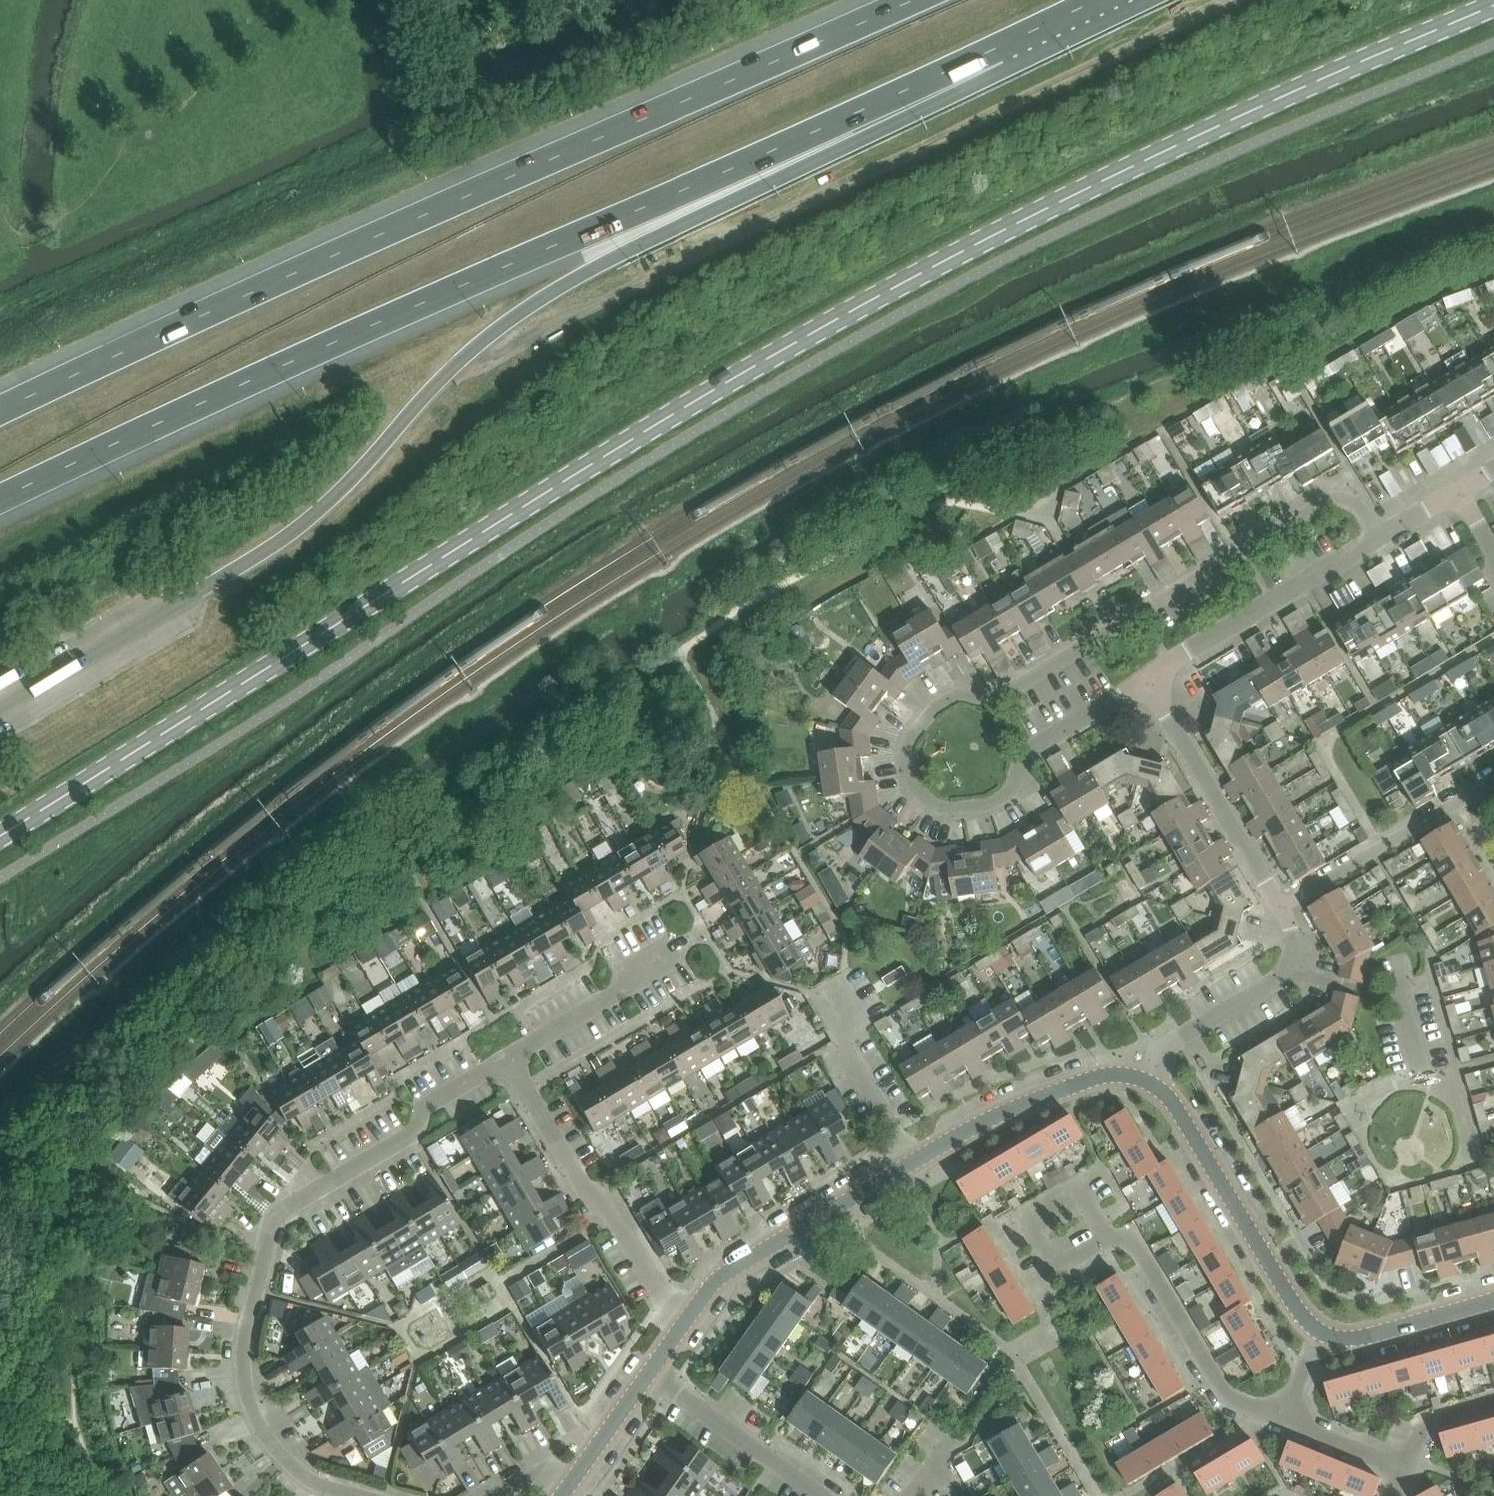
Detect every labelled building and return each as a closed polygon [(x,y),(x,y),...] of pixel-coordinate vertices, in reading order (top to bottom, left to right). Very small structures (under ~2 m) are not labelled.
[(1458,295),(1462,304),(1475,299),(1472,290),(1458,295)] [(1462,304),(1458,295),(1445,300),(1448,309),(1462,304)] [(1417,314),(1422,323),(1435,315),(1430,307),(1417,314)] [(1422,323),(1417,314),(1404,322),(1410,330),(1422,323)] [(1380,336),(1385,345),(1397,338),(1392,329),(1380,336)] [(1372,353),(1385,345),(1380,336),(1367,344),(1372,353)] [(1342,359),(1348,367),(1360,360),(1355,351),(1342,359)] [(1493,399),(1470,362),(1464,351),(1446,362),(1452,373),(1474,410),(1487,402),(1493,413),(1493,401),(1493,399)] [(1470,362),(1493,399),(1493,398),(1493,359),(1489,351),(1470,362)] [(1348,367),(1342,359),(1330,366),(1335,375),(1348,367)] [(1455,421),(1474,410),(1452,373),(1433,384),(1455,421)] [(1304,381),(1309,390),(1322,383),(1317,374),(1304,381)] [(1245,385),(1250,394),(1263,386),(1257,378),(1245,385)] [(1433,384),(1414,395),(1436,432),(1455,421),(1433,384)] [(1250,394),(1245,385),(1232,392),(1238,401),(1250,394)] [(1297,386),(1284,393),(1289,402),(1302,394),(1297,386)] [(1414,395),(1396,406),(1418,443),(1436,432),(1414,395)] [(1207,407),(1212,416),(1225,409),(1220,400),(1207,407)] [(1391,441),(1377,417),(1370,404),(1350,415),(1372,452),(1391,441)] [(1396,406),(1377,417),(1391,441),(1399,454),(1418,443),(1396,406)] [(1212,416),(1207,407),(1195,415),(1200,423),(1212,416)] [(1372,452),(1350,415),(1331,427),(1353,464),(1372,452)] [(1169,430),(1174,439),(1187,431),(1182,423),(1169,430)] [(1297,474),(1283,450),(1284,450),(1270,426),(1250,437),(1256,448),(1278,485),(1297,474)] [(1302,439),(1324,476),(1343,464),(1321,427),(1302,439)] [(1455,433),(1467,453),(1467,454),(1478,447),(1465,427),(1455,433)] [(1305,487),(1324,476),(1302,439),(1284,450),(1283,450),(1297,474),(1305,487)] [(1141,447),(1149,460),(1156,456),(1148,443),(1141,447)] [(1149,460),(1141,447),(1135,451),(1143,464),(1149,460)] [(1238,459),(1260,496),(1278,485),(1256,448),(1238,459)] [(1418,455),(1430,476),(1441,469),(1428,449),(1418,455)] [(1219,470),(1241,507),(1260,496),(1238,459),(1219,470)] [(1104,469),(1112,482),(1119,478),(1111,465),(1104,469)] [(1112,482),(1104,469),(1098,473),(1105,486),(1112,482)] [(1219,470),(1200,481),(1222,518),(1241,507),(1219,470)] [(1380,478),(1393,498),(1403,492),(1391,471),(1380,478)] [(1197,539),(1205,534),(1200,526),(1211,519),(1192,487),(1172,498),(1197,539)] [(1071,508),(1074,493),(1067,491),(1063,506),(1071,508)] [(1082,495),(1074,493),(1071,508),(1078,510),(1082,495)] [(1154,509),(1173,542),(1184,536),(1188,544),(1197,539),(1172,498),(1154,509)] [(1128,508),(1109,519),(1114,527),(1115,527),(1117,531),(1116,532),(1135,564),(1146,558),(1151,566),(1160,561),(1135,520),(1129,510),(1128,508)] [(1135,520),(1160,561),(1168,556),(1163,548),(1173,542),(1154,509),(1135,520)] [(1109,519),(1090,530),(1095,538),(1114,571),(1125,564),(1128,569),(1135,564),(1116,532),(1117,531),(1115,527),(1114,527),(1109,519)] [(1015,528),(1031,532),(1032,524),(1017,521),(1015,528)] [(1029,540),(1031,532),(1015,528),(1013,536),(1029,540)] [(1065,556),(1046,568),(1065,600),(1082,590),(1084,593),(1086,592),(1091,589),(1097,585),(1099,584),(1097,581),(1114,571),(1095,538),(1076,550),(1077,553),(1072,557),(1067,559),(1065,556)] [(979,543),(987,557),(994,553),(986,539),(979,543)] [(1423,541),(1414,546),(1423,560),(1431,555),(1423,541)] [(987,557),(979,543),(973,547),(981,560),(987,557)] [(1423,560),(1414,546),(1406,551),(1414,565),(1423,560)] [(1468,547),(1467,547),(1429,570),(1451,607),(1470,596),(1466,589),(1460,579),(1470,573),(1480,567),(1468,547)] [(969,550),(961,554),(969,567),(976,563),(969,550)] [(942,565),(950,579),(957,575),(949,561),(942,565)] [(1385,582),(1393,577),(1385,563),(1377,568),(1385,582)] [(950,579),(942,565),(936,569),(944,582),(950,579)] [(1470,573),(1460,579),(1466,589),(1486,577),(1482,571),(1480,567),(1470,573)] [(1029,583),(1049,616),(1057,611),(1054,606),(1065,600),(1046,568),(1026,579),(1029,584),(1029,583)] [(1376,587),(1385,582),(1377,568),(1368,573),(1376,587)] [(1432,618),(1451,607),(1429,570),(1410,581),(1432,618)] [(1413,630),(1432,618),(1410,581),(1391,592),(1413,630)] [(1011,594),(1035,635),(1043,630),(1038,622),(1049,616),(1029,583),(1029,584),(1011,594)] [(1348,585),(1340,590),(1348,604),(1356,599),(1348,585)] [(1348,604),(1340,590),(1331,595),(1339,609),(1348,604)] [(1394,641),(1413,630),(1391,592),(1372,604),(1394,641)] [(1035,635),(1011,594),(992,606),(1011,638),(1022,632),(1027,640),(1035,635)] [(1376,652),(1394,641),(1372,604),(1354,615),(1376,652)] [(1011,638),(992,606),(973,617),(998,657),(1006,652),(1001,644),(1011,638)] [(933,657),(943,651),(948,659),(966,649),(967,648),(955,628),(956,627),(953,623),(943,629),(931,610),(912,621),(933,657)] [(1354,615),(1335,626),(1357,663),(1376,652),(1354,615)] [(967,648),(966,649),(973,661),(985,654),(989,662),(998,657),(973,617),(956,627),(955,628),(967,648)] [(896,660),(909,682),(928,671),(923,663),(933,657),(912,621),(892,633),(905,654),(896,660)] [(1327,674),(1347,662),(1328,630),(1316,637),(1311,628),(1303,633),(1327,674)] [(1327,674),(1303,633),(1295,638),(1300,647),(1290,653),(1309,685),(1327,674)] [(787,636),(782,642),(799,654),(803,648),(787,636)] [(1486,651),(1491,659),(1493,657),(1493,646),(1486,651)] [(1266,655),(1290,696),(1309,685),(1290,653),(1279,659),(1274,651),(1266,655)] [(1266,698),(1265,699),(1271,708),(1290,696),(1266,655),(1258,660),(1263,669),(1252,675),(1266,698)] [(1460,666),(1466,674),(1478,667),(1473,658),(1460,666)] [(882,703),(889,694),(896,699),(909,682),(896,660),(891,662),(882,675),(862,660),(848,679),(882,703)] [(1466,674),(1460,666),(1448,673),(1453,682),(1466,674)] [(1480,682),(1474,672),(1469,676),(1475,685),(1480,682)] [(1220,705),(1217,717),(1241,723),(1244,712),(1265,699),(1266,698),(1252,675),(1215,697),(1220,705)] [(874,713),(882,703),(848,679),(835,697),(855,711),(842,729),(869,736),(882,719),(874,713)] [(1392,679),(1373,691),(1380,702),(1399,691),(1392,679)] [(1423,688),(1428,697),(1441,689),(1436,681),(1423,688)] [(1428,697),(1423,688),(1411,695),(1416,704),(1428,697)] [(1356,705),(1360,712),(1360,713),(1372,705),(1368,698),(1356,705)] [(1484,705),(1493,722),(1493,698),(1484,705)] [(1385,711),(1390,719),(1403,712),(1397,703),(1385,711)] [(1493,749),(1493,722),(1484,705),(1465,716),(1487,753),(1493,749)] [(1324,711),(1312,718),(1317,727),(1329,720),(1324,711)] [(1390,719),(1385,711),(1372,718),(1378,727),(1390,719)] [(1329,720),(1334,728),(1346,721),(1341,713),(1329,720)] [(1465,716),(1446,727),(1468,764),(1487,753),(1465,716)] [(1241,723),(1217,717),(1214,728),(1206,733),(1228,771),(1251,757),(1251,756),(1238,735),(1241,723)] [(1334,728),(1329,720),(1317,727),(1322,735),(1334,728)] [(1265,729),(1269,736),(1283,728),(1279,721),(1265,729)] [(1446,727),(1428,738),(1450,775),(1468,764),(1446,727)] [(1286,734),(1283,728),(1269,736),(1273,742),(1286,734)] [(865,770),(863,758),(872,757),(869,736),(842,729),(845,750),(820,754),(824,776),(865,770)] [(1367,756),(1373,752),(1362,731),(1355,735),(1367,756)] [(1431,786),(1450,775),(1428,738),(1408,750),(1410,753),(1411,753),(1431,786)] [(1138,785),(1144,760),(1133,757),(1128,749),(1091,771),(1105,795),(1106,794),(1127,782),(1138,785)] [(1260,751),(1251,756),(1251,757),(1228,771),(1234,781),(1226,786),(1231,794),(1271,770),(1260,751)] [(1317,768),(1325,763),(1318,751),(1310,756),(1317,768)] [(1418,809),(1438,797),(1431,786),(1411,753),(1410,753),(1373,775),(1385,795),(1399,786),(1403,784),(1418,809)] [(1164,758),(1156,763),(1144,760),(1138,785),(1150,787),(1163,810),(1186,796),(1164,758)] [(606,762),(592,770),(593,773),(597,781),(612,773),(606,762)] [(1325,763),(1317,768),(1324,780),(1332,775),(1325,763)] [(1075,769),(1067,774),(1091,815),(1111,803),(1106,794),(1105,795),(1091,771),(1080,778),(1075,769)] [(866,782),(865,770),(824,776),(827,799),(851,795),(855,817),(879,802),(876,781),(866,782)] [(1271,770),(1231,794),(1236,802),(1244,798),(1250,808),(1282,789),(1271,770)] [(665,783),(667,778),(664,773),(660,772),(656,774),(654,779),(656,783),(661,785),(665,783)] [(1067,774),(1059,779),(1064,787),(1052,794),(1060,806),(1073,826),(1074,825),(1091,815),(1067,774)] [(574,781),(558,790),(568,806),(583,797),(574,781)] [(1256,819),(1248,824),(1253,832),(1294,808),(1282,789),(1250,808),(1256,819)] [(1339,805),(1347,801),(1340,789),(1332,793),(1339,805)] [(1398,792),(1387,799),(1394,811),(1406,805),(1398,792)] [(1154,815),(1165,834),(1206,809),(1200,801),(1192,806),(1186,796),(1163,810),(1154,815)] [(552,799),(541,806),(544,812),(555,805),(552,799)] [(1347,801),(1339,805),(1347,817),(1355,813),(1347,801)] [(879,802),(855,817),(858,824),(883,809),(879,802)] [(1060,806),(1042,817),(1047,825),(1037,831),(1057,867),(1077,855),(1066,835),(1076,829),(1074,825),(1073,826),(1060,806)] [(1305,826),(1294,808),(1253,832),(1258,840),(1266,835),(1272,845),(1305,826)] [(876,837),(861,857),(879,870),(904,837),(895,830),(900,822),(883,809),(858,824),(876,837)] [(1119,817),(1123,823),(1136,815),(1132,809),(1119,817)] [(1202,823),(1211,818),(1206,809),(1165,834),(1176,852),(1209,833),(1202,823)] [(1140,822),(1136,815),(1123,823),(1127,830),(1140,822)] [(668,862),(677,856),(680,861),(689,856),(681,842),(675,832),(681,829),(683,828),(678,818),(670,823),(668,821),(650,832),(668,862)] [(806,828),(803,821),(791,828),(794,834),(806,828)] [(1455,822),(1423,841),(1434,860),(1467,841),(1455,822)] [(1272,845),(1283,864),(1316,845),(1305,826),(1272,845)] [(1355,831),(1362,843),(1370,839),(1363,827),(1355,831)] [(540,828),(531,833),(536,841),(545,836),(540,828)] [(681,829),(675,832),(681,842),(687,839),(681,829)] [(1057,867),(1037,831),(1026,837),(1021,829),(1003,840),(1016,862),(1026,857),(1038,878),(1057,867)] [(710,872),(740,854),(729,836),(727,838),(722,830),(713,835),(718,843),(694,857),(700,866),(705,863),(710,872)] [(852,830),(837,839),(850,849),(860,836),(852,830)] [(632,842),(658,886),(667,881),(659,867),(668,862),(650,832),(632,842)] [(1188,871),(1228,847),(1223,839),(1215,844),(1209,833),(1176,852),(1188,871)] [(904,837),(879,870),(898,884),(912,864),(930,877),(937,849),(920,837),(914,844),(904,837)] [(766,839),(756,846),(760,852),(770,845),(766,839)] [(1016,862),(1003,840),(982,843),(983,852),(971,854),(977,895),(1000,892),(996,867),(1012,865),(1016,862)] [(1434,860),(1445,879),(1478,860),(1467,841),(1434,860)] [(658,886),(632,842),(615,852),(633,883),(642,877),(650,891),(658,886)] [(1316,845),(1283,864),(1295,884),(1327,864),(1316,845)] [(536,846),(525,852),(531,862),(542,856),(536,846)] [(971,854),(959,856),(958,846),(937,849),(930,877),(951,874),(955,898),(977,895),(971,854)] [(1225,860),(1233,855),(1228,847),(1188,871),(1199,891),(1208,886),(1207,885),(1231,871),(1225,860)] [(816,850),(808,854),(812,861),(820,857),(816,850)] [(633,883),(615,852),(597,863),(623,907),(632,902),(624,888),(633,883)] [(707,898),(751,872),(740,854),(710,872),(716,882),(702,890),(707,898)] [(1393,859),(1385,863),(1392,875),(1400,871),(1393,859)] [(1489,878),(1478,860),(1445,879),(1456,897),(1489,878)] [(1133,878),(1141,873),(1134,861),(1126,866),(1133,878)] [(1107,869),(1112,877),(1124,870),(1119,862),(1107,869)] [(623,907),(597,863),(580,873),(598,904),(607,898),(615,912),(623,907)] [(1381,866),(1373,870),(1380,883),(1388,878),(1381,866)] [(1105,880),(1099,870),(1091,875),(1097,885),(1105,880)] [(1219,913),(1218,918),(1242,924),(1245,913),(1253,908),(1231,871),(1207,885),(1208,886),(1221,907),(1219,913)] [(731,908),(761,890),(751,872),(707,898),(712,907),(726,898),(731,908)] [(598,904),(580,873),(561,884),(568,896),(569,896),(588,928),(597,923),(588,909),(598,904)] [(1141,873),(1133,878),(1140,890),(1148,885),(1141,873)] [(1425,892),(1439,884),(1434,875),(1420,884),(1425,892)] [(484,877),(473,883),(483,899),(494,892),(484,877)] [(1489,878),(1456,897),(1467,916),(1493,900),(1493,887),(1489,878)] [(810,884),(797,892),(807,910),(811,907),(821,902),(810,884)] [(1396,892),(1392,885),(1384,890),(1388,897),(1395,893),(1396,892)] [(1407,901),(1415,897),(1408,885),(1400,890),(1407,901)] [(1341,889),(1309,909),(1320,928),(1353,909),(1341,889)] [(464,890),(454,896),(461,908),(471,901),(464,890)] [(772,907),(761,890),(731,908),(736,917),(723,925),(728,933),(772,907)] [(1403,904),(1396,892),(1395,893),(1388,897),(1395,909),(1403,904)] [(520,915),(536,904),(530,895),(514,906),(520,915)] [(588,928),(569,896),(568,896),(551,906),(569,937),(578,931),(587,945),(596,940),(588,928)] [(450,897),(433,907),(442,922),(459,913),(450,897)] [(1042,903),(1048,914),(1058,908),(1051,897),(1042,903)] [(1415,897),(1407,901),(1415,913),(1422,909),(1415,897)] [(1172,907),(1176,914),(1190,906),(1186,899),(1172,907)] [(705,900),(697,905),(700,910),(708,906),(705,900)] [(1480,935),(1493,927),(1493,900),(1467,916),(1479,936),(1480,935)] [(821,902),(811,907),(816,915),(825,910),(821,902)] [(569,937),(551,906),(534,917),(560,961),(568,956),(560,942),(569,937)] [(632,906),(626,909),(630,917),(636,913),(632,906)] [(1123,914),(1128,922),(1141,914),(1137,906),(1123,914)] [(1194,912),(1190,906),(1176,914),(1180,920),(1194,912)] [(746,934),(752,943),(782,925),(772,907),(728,933),(733,942),(746,934)] [(787,913),(796,931),(806,926),(798,908),(787,913)] [(1364,927),(1353,909),(1320,928),(1332,947),(1364,927)] [(816,915),(822,925),(831,919),(825,910),(816,915)] [(425,913),(409,923),(417,935),(432,925),(425,913)] [(1064,913),(1052,920),(1056,928),(1068,920),(1064,913)] [(1128,922),(1123,914),(1113,920),(1118,928),(1128,922)] [(560,961),(534,917),(516,927),(534,958),(543,952),(551,966),(560,961)] [(1244,944),(1239,936),(1242,924),(1218,918),(1215,930),(1194,943),(1193,943),(1207,967),(1244,944)] [(837,929),(831,919),(822,925),(827,935),(837,929)] [(1430,939),(1438,934),(1430,922),(1423,927),(1430,939)] [(408,923),(391,933),(399,946),(416,937),(408,923)] [(752,955),(757,963),(793,942),(782,925),(752,943),(757,952),(752,955)] [(534,958),(516,927),(499,938),(525,982),(533,977),(525,963),(534,958)] [(1368,951),(1376,947),(1364,927),(1332,947),(1343,965),(1340,977),(1364,984),(1371,955),(1368,951)] [(1493,962),(1493,927),(1480,935),(1483,942),(1480,943),(1486,965),(1493,962)] [(721,928),(714,932),(717,938),(724,933),(721,928)] [(1025,935),(1030,943),(1042,936),(1037,928),(1025,935)] [(837,929),(827,935),(833,943),(841,938),(841,936),(837,929)] [(1087,936),(1091,944),(1103,937),(1099,929),(1087,936)] [(1188,934),(1169,945),(1193,986),(1201,981),(1196,973),(1207,967),(1193,943),(1194,943),(1188,934)] [(1438,934),(1430,939),(1437,950),(1445,946),(1438,934)] [(1030,943),(1025,935),(1014,942),(1018,950),(1030,943)] [(939,937),(927,938),(928,950),(940,949),(939,937)] [(516,987),(525,982),(499,938),(481,948),(499,979),(508,973),(516,987)] [(793,942),(757,963),(762,971),(767,969),(773,978),(788,969),(803,960),(793,942)] [(1180,982),(1185,991),(1193,986),(1169,945),(1150,956),(1170,989),(1180,982)] [(372,946),(357,954),(363,965),(378,956),(372,946)] [(499,979),(481,948),(463,959),(489,1003),(498,998),(490,984),(499,979)] [(988,957),(993,965),(1005,958),(1000,950),(988,957)] [(352,956),(338,965),(342,972),(356,963),(352,956)] [(1159,995),(1170,989),(1150,956),(1132,967),(1156,1008),(1164,1003),(1159,995)] [(993,965),(988,957),(976,964),(981,972),(993,965)] [(1439,978),(1448,976),(1444,962),(1435,965),(1439,978)] [(1492,986),(1493,985),(1493,962),(1486,965),(1492,986)] [(438,974),(455,1004),(465,999),(473,1013),(482,1007),(456,963),(438,974)] [(903,966),(883,979),(888,987),(908,974),(903,966)] [(1156,1008),(1132,967),(1112,979),(1131,1011),(1143,1005),(1148,1013),(1156,1008)] [(788,969),(773,978),(789,983),(791,981),(794,979),(788,969)] [(1097,969),(1078,981),(1102,1021),(1110,1017),(1105,1008),(1117,1002),(1097,969)] [(951,980),(955,988),(967,980),(963,973),(951,980)] [(446,1010),(455,1004),(438,974),(420,985),(446,1029),(455,1024),(446,1010)] [(1448,976),(1439,978),(1442,991),(1451,989),(1448,976)] [(533,977),(525,982),(529,989),(538,984),(533,977)] [(955,988),(951,980),(939,987),(944,995),(955,988)] [(1102,1021),(1078,981),(1059,992),(1078,1024),(1089,1018),(1094,1026),(1102,1021)] [(438,1034),(446,1029),(420,985),(403,995),(420,1025),(430,1020),(438,1034)] [(324,986),(309,995),(318,1011),(333,1001),(324,986)] [(750,992),(771,1027),(789,1016),(771,986),(761,992),(759,987),(750,992)] [(972,999),(981,1012),(997,1002),(988,988),(972,999)] [(1314,1014),(1333,1047),(1353,1035),(1349,1028),(1353,1025),(1360,997),(1335,991),(1333,1003),(1314,1014)] [(771,1027),(750,992),(742,997),(745,1002),(735,1007),(753,1037),(771,1027)] [(1068,1030),(1078,1024),(1059,992),(1041,1003),(1065,1044),(1073,1039),(1068,1030)] [(411,1031),(420,1025),(403,995),(385,1006),(411,1050),(420,1045),(411,1031)] [(914,1002),(918,1010),(930,1003),(925,995),(914,1002)] [(306,997),(291,1006),(301,1023),(316,1013),(306,997)] [(796,1006),(791,997),(782,1002),(788,1011),(796,1006)] [(710,1004),(736,1048),(753,1037),(735,1007),(726,1012),(718,999),(710,1004)] [(1019,1052),(1027,1047),(1022,1039),(1032,1033),(1033,1033),(1022,1014),(1014,1000),(995,1012),(1019,1052)] [(918,1010),(914,1002),(902,1009),(906,1017),(918,1010)] [(1057,1048),(1065,1044),(1041,1003),(1022,1014),(1033,1033),(1032,1033),(1040,1047),(1052,1040),(1057,1048)] [(700,1028),(718,1058),(736,1048),(710,1004),(701,1009),(709,1022),(700,1028)] [(1451,1020),(1459,1017),(1456,1004),(1447,1007),(1451,1020)] [(403,1055),(411,1050),(385,1006),(368,1016),(385,1046),(395,1041),(403,1055)] [(1011,1057),(1019,1052),(995,1012),(976,1023),(996,1055),(1006,1049),(1011,1057)] [(284,1014),(276,1019),(282,1030),(291,1026),(284,1014)] [(1315,1058),(1333,1047),(1314,1014),(1296,1025),(1315,1058)] [(349,1027),(356,1039),(357,1039),(376,1071),(377,1070),(385,1065),(376,1052),(385,1046),(368,1016),(349,1027)] [(667,1016),(661,1020),(665,1027),(671,1023),(667,1016)] [(888,1017),(876,1024),(880,1032),(892,1025),(888,1017)] [(1459,1017),(1451,1020),(1454,1033),(1463,1031),(1459,1017)] [(273,1019),(260,1027),(265,1036),(279,1028),(273,1019)] [(718,1058),(700,1028),(691,1033),(683,1019),(674,1025),(701,1069),(718,1058)] [(958,1034),(982,1074),(990,1069),(985,1061),(996,1055),(976,1023),(958,1034)] [(665,1049),(683,1079),(701,1069),(674,1025),(666,1030),(674,1043),(665,1049)] [(1295,1069),(1315,1058),(1296,1025),(1277,1037),(1291,1060),(1290,1061),(1295,1069)] [(446,1029),(438,1034),(442,1042),(451,1036),(446,1029)] [(921,1056),(945,1096),(953,1091),(948,1083),(958,1077),(939,1045),(933,1034),(914,1045),(921,1056)] [(939,1045),(958,1077),(969,1071),(974,1079),(982,1074),(958,1034),(939,1045)] [(1240,1059),(1245,1067),(1242,1079),(1266,1085),(1269,1073),(1290,1061),(1291,1060),(1277,1037),(1240,1059)] [(357,1080),(339,1049),(333,1039),(315,1049),(322,1060),(348,1104),(356,1099),(348,1085),(357,1080)] [(377,1070),(376,1071),(357,1039),(356,1039),(339,1049),(357,1080),(366,1074),(374,1088),(384,1082),(381,1078),(377,1070)] [(639,1046),(665,1090),(683,1079),(665,1049),(656,1054),(648,1041),(639,1046)] [(420,1045),(411,1050),(416,1057),(424,1052),(420,1045)] [(212,1046),(204,1054),(213,1064),(222,1056),(212,1046)] [(630,1070),(648,1100),(665,1090),(639,1046),(631,1050),(639,1064),(630,1070)] [(1468,1047),(1459,1049),(1463,1063),(1471,1060),(1468,1047)] [(411,1050),(403,1055),(407,1062),(416,1057),(411,1050)] [(788,1056),(794,1065),(803,1059),(798,1050),(788,1056)] [(784,1071),(794,1065),(788,1056),(779,1061),(784,1071)] [(921,1056),(901,1067),(920,1100),(931,1093),(936,1101),(945,1096),(921,1056)] [(597,1057),(590,1061),(595,1069),(602,1065),(597,1057)] [(339,1109),(348,1104),(322,1060),(304,1070),(322,1100),(331,1095),(339,1109)] [(604,1066),(630,1111),(648,1100),(630,1070),(621,1075),(612,1061),(604,1066)] [(385,1065),(377,1070),(381,1078),(389,1073),(385,1065)] [(630,1111),(604,1066),(596,1071),(604,1085),(595,1091),(613,1121),(630,1111)] [(287,1081),(313,1125),(317,1132),(325,1127),(321,1120),(313,1106),(322,1100),(304,1070),(301,1072),(298,1069),(290,1074),(291,1078),(287,1081)] [(758,1072),(753,1076),(759,1085),(768,1079),(765,1074),(758,1072)] [(1466,1075),(1470,1089),(1479,1086),(1475,1073),(1466,1075)] [(573,1083),(569,1077),(565,1080),(569,1085),(573,1083)] [(752,1077),(736,1086),(741,1095),(757,1086),(752,1077)] [(1266,1085),(1242,1079),(1239,1090),(1230,1095),(1253,1133),(1276,1118),(1263,1096),(1266,1085)] [(304,1130),(313,1125),(287,1081),(268,1092),(278,1108),(286,1122),(296,1116),(304,1130)] [(384,1082),(374,1088),(379,1096),(388,1090),(384,1082)] [(595,1091),(586,1096),(577,1082),(568,1088),(594,1132),(613,1121),(595,1091)] [(1342,1089),(1347,1097),(1359,1090),(1354,1082),(1342,1089)] [(174,1083),(170,1088),(177,1094),(181,1090),(174,1083)] [(1290,1091),(1294,1098),(1307,1090),(1303,1083),(1290,1091)] [(735,1087),(725,1093),(730,1102),(740,1096),(735,1087)] [(239,1103),(249,1110),(240,1121),(279,1153),(285,1146),(273,1136),(280,1127),(269,1117),(272,1113),(251,1088),(239,1103)] [(835,1089),(825,1095),(827,1099),(837,1114),(846,1109),(835,1089)] [(1311,1096),(1307,1090),(1294,1098),(1298,1104),(1311,1096)] [(498,1110),(505,1119),(519,1108),(511,1098),(498,1110)] [(356,1099),(348,1104),(353,1112),(361,1107),(356,1099)] [(827,1099),(808,1110),(837,1159),(846,1155),(834,1136),(845,1129),(837,1114),(827,1099)] [(1478,1118),(1487,1116),(1483,1102),(1475,1105),(1478,1118)] [(166,1112),(165,1113),(170,1118),(171,1117),(176,1110),(171,1106),(166,1112)] [(278,1108),(273,1112),(283,1124),(286,1122),(278,1108)] [(150,1110),(142,1119),(150,1125),(157,1116),(150,1110)] [(176,1110),(171,1117),(178,1123),(183,1116),(176,1110)] [(837,1159),(808,1110),(789,1121),(808,1152),(818,1145),(829,1164),(837,1159)] [(1145,1139),(1128,1110),(1108,1123),(1125,1151),(1145,1139)] [(272,1113),(269,1117),(280,1127),(283,1124),(273,1112),(272,1113)] [(728,1112),(714,1120),(722,1133),(735,1125),(728,1112)] [(1276,1118),(1253,1133),(1264,1152),(1296,1132),(1284,1112),(1276,1118)] [(1343,1113),(1335,1118),(1342,1130),(1350,1125),(1343,1113)] [(1072,1116),(1044,1133),(1056,1153),(1085,1137),(1072,1116)] [(1487,1116),(1478,1118),(1482,1131),(1491,1129),(1487,1116)] [(682,1118),(673,1124),(678,1133),(687,1127),(682,1118)] [(460,1137),(472,1157),(521,1127),(516,1119),(497,1130),(491,1119),(460,1137)] [(141,1120),(129,1135),(142,1145),(153,1130),(141,1120)] [(279,1153),(240,1121),(227,1137),(254,1159),(261,1151),(273,1161),(279,1153)] [(713,1121),(704,1126),(709,1134),(717,1129),(713,1121)] [(808,1152),(789,1121),(771,1132),(800,1182),(808,1177),(797,1158),(808,1152)] [(526,1135),(521,1127),(472,1157),(483,1175),(513,1157),(507,1147),(526,1135)] [(663,1129),(654,1134),(659,1142),(668,1137),(663,1129)] [(260,1177),(247,1167),(254,1159),(227,1137),(226,1137),(217,1130),(205,1144),(214,1152),(214,1153),(241,1175),(253,1185),(260,1177)] [(800,1182),(771,1132),(752,1143),(770,1174),(781,1168),(792,1186),(800,1182)] [(1100,1132),(1092,1137),(1099,1148),(1106,1143),(1100,1132)] [(1307,1151),(1296,1132),(1264,1152),(1275,1170),(1307,1151)] [(1353,1148),(1361,1144),(1354,1132),(1346,1137),(1353,1148)] [(1056,1153),(1044,1133),(1016,1150),(1028,1170),(1056,1153)] [(126,1137),(111,1156),(121,1165),(136,1145),(126,1137)] [(1145,1139),(1125,1151),(1142,1179),(1150,1174),(1162,1167),(1162,1166),(1145,1139)] [(681,1140),(676,1143),(679,1149),(684,1146),(681,1140)] [(770,1174),(752,1143),(734,1154),(763,1204),(771,1199),(760,1180),(770,1174)] [(630,1150),(635,1158),(646,1152),(641,1144),(630,1150)] [(1361,1144),(1353,1148),(1360,1160),(1368,1156),(1361,1144)] [(253,1185),(241,1175),(214,1153),(213,1154),(203,1146),(193,1158),(203,1166),(202,1167),(201,1168),(228,1191),(235,1182),(247,1193),(253,1185)] [(630,1150),(620,1156),(624,1165),(635,1158),(630,1150)] [(988,1166),(1001,1187),(1028,1170),(1016,1150),(988,1166)] [(1307,1151),(1275,1170),(1286,1189),(1318,1170),(1307,1151)] [(279,1153),(273,1161),(278,1165),(284,1158),(279,1153)] [(659,1154),(652,1158),(655,1165),(662,1161),(659,1154)] [(752,1185),(734,1154),(714,1166),(720,1176),(721,1176),(733,1196),(739,1205),(749,1199),(755,1209),(763,1204),(752,1185)] [(494,1194),(543,1164),(538,1156),(519,1167),(513,1157),(483,1175),(494,1194)] [(1162,1166),(1162,1167),(1150,1174),(1166,1202),(1187,1189),(1170,1161),(1162,1166)] [(1072,1163),(1065,1168),(1067,1171),(1070,1177),(1078,1173),(1072,1163)] [(505,1212),(535,1194),(529,1184),(548,1173),(543,1164),(494,1194),(505,1212)] [(988,1194),(1001,1187),(988,1166),(960,1183),(972,1203),(982,1198),(988,1194)] [(1473,1171),(1476,1180),(1489,1176),(1487,1167),(1473,1171)] [(228,1191),(201,1168),(188,1184),(227,1217),(234,1209),(221,1199),(228,1191)] [(1318,1170),(1286,1189),(1297,1208),(1329,1188),(1318,1170)] [(450,1171),(442,1175),(453,1192),(460,1188),(450,1171)] [(1067,1171),(1047,1183),(1050,1189),(1070,1177),(1067,1171)] [(422,1180),(434,1199),(423,1205),(441,1235),(461,1224),(431,1174),(422,1180)] [(1445,1179),(1447,1188),(1460,1184),(1458,1175),(1445,1179)] [(733,1196),(721,1176),(720,1176),(702,1187),(732,1236),(740,1232),(728,1213),(740,1206),(733,1196)] [(227,1217),(188,1184),(182,1179),(168,1196),(201,1223),(209,1214),(221,1224),(227,1217)] [(1447,1188),(1445,1179),(1431,1183),(1434,1192),(1447,1188)] [(253,1185),(247,1193),(252,1197),(258,1189),(253,1185)] [(1132,1185),(1123,1190),(1127,1197),(1136,1192),(1132,1185)] [(732,1236),(702,1187),(684,1198),(702,1228),(712,1222),(723,1241),(732,1236)] [(1325,1230),(1347,1217),(1329,1188),(1297,1208),(1309,1227),(1319,1221),(1325,1230)] [(1187,1189),(1166,1202),(1183,1229),(1203,1217),(1187,1189)] [(402,1192),(393,1197),(423,1246),(441,1235),(423,1205),(413,1211),(402,1192)] [(516,1231),(565,1201),(560,1193),(541,1205),(535,1194),(505,1212),(516,1231)] [(988,1194),(982,1198),(985,1202),(991,1199),(988,1194)] [(386,1227),(410,1268),(429,1257),(423,1246),(393,1197),(385,1202),(396,1221),(386,1227)] [(665,1209),(694,1258),(703,1254),(691,1235),(702,1228),(684,1198),(665,1209)] [(642,1214),(637,1216),(636,1217),(660,1257),(665,1254),(667,1256),(678,1250),(686,1263),(694,1258),(665,1209),(659,1199),(639,1210),(642,1214)] [(565,1201),(516,1231),(527,1250),(531,1248),(553,1235),(558,1232),(551,1221),(570,1210),(565,1201)] [(356,1219),(386,1268),(392,1279),(410,1268),(386,1227),(376,1233),(364,1214),(356,1219)] [(1491,1265),(1493,1264),(1493,1215),(1479,1219),(1491,1265)] [(1200,1257),(1220,1245),(1203,1217),(1183,1229),(1200,1257)] [(1358,1273),(1373,1235),(1352,1226),(1347,1217),(1325,1230),(1337,1251),(1341,1252),(1337,1265),(1358,1273)] [(359,1243),(349,1249),(367,1279),(386,1268),(356,1219),(348,1224),(359,1243)] [(1468,1261),(1479,1258),(1482,1267),(1491,1265),(1479,1219),(1457,1225),(1468,1261)] [(1437,1231),(1450,1276),(1459,1274),(1456,1265),(1468,1261),(1457,1225),(1437,1231)] [(1003,1256),(987,1228),(966,1240),(983,1268),(1003,1256)] [(193,1230),(190,1236),(197,1239),(199,1233),(193,1230)] [(1440,1279),(1450,1276),(1437,1231),(1404,1240),(1411,1264),(1422,1261),(1425,1273),(1438,1270),(1440,1279)] [(553,1235),(531,1248),(535,1254),(557,1241),(553,1235)] [(1411,1264),(1404,1240),(1394,1243),(1373,1235),(1358,1273),(1379,1281),(1384,1269),(1388,1271),(1411,1264)] [(348,1290),(367,1279),(349,1249),(339,1255),(327,1236),(319,1241),(348,1290)] [(564,1253),(571,1264),(595,1250),(588,1239),(564,1253)] [(329,1302),(348,1290),(319,1241),(311,1246),(322,1265),(311,1271),(311,1272),(300,1279),(312,1300),(324,1293),(329,1302)] [(158,1276),(199,1286),(204,1266),(214,1268),(217,1256),(175,1245),(172,1257),(163,1255),(158,1276)] [(1216,1285),(1237,1273),(1220,1245),(1200,1257),(1216,1285)] [(813,1260),(832,1277),(842,1266),(824,1249),(813,1260)] [(564,1255),(553,1262),(559,1272),(570,1265),(564,1255)] [(477,1272),(486,1267),(480,1256),(470,1262),(477,1272)] [(999,1296),(1020,1284),(1003,1256),(983,1268),(999,1296)] [(103,1263),(101,1275),(110,1277),(113,1265),(110,1265),(103,1263)] [(970,1267),(957,1275),(961,1281),(973,1274),(970,1267)] [(541,1269),(529,1276),(536,1288),(548,1280),(541,1269)] [(140,1310),(158,1312),(184,1316),(187,1304),(194,1306),(199,1286),(158,1276),(149,1273),(140,1310)] [(1216,1285),(1232,1313),(1233,1313),(1244,1306),(1245,1306),(1253,1301),(1237,1273),(1216,1285)] [(1137,1304),(1120,1276),(1099,1288),(1116,1316),(1137,1304)] [(883,1290),(865,1277),(850,1298),(837,1288),(832,1296),(863,1318),(883,1290)] [(525,1279),(510,1288),(518,1301),(533,1292),(525,1279)] [(496,1294),(489,1283),(476,1290),(483,1302),(496,1294)] [(801,1322),(823,1291),(815,1285),(806,1298),(785,1283),(772,1302),(801,1322)] [(589,1295),(619,1345),(627,1340),(615,1321),(627,1314),(608,1284),(589,1295)] [(1037,1312),(1020,1284),(999,1296),(1016,1324),(1037,1312)] [(431,1285),(423,1289),(429,1299),(436,1294),(431,1285)] [(575,1297),(568,1301),(571,1306),(589,1337),(599,1330),(610,1349),(619,1345),(589,1295),(583,1285),(573,1291),(575,1295),(575,1297)] [(881,1331),(910,1290),(903,1285),(898,1292),(899,1293),(900,1296),(897,1300),(883,1290),(863,1318),(881,1331)] [(423,1289),(416,1294),(421,1303),(429,1299),(423,1289)] [(898,1344),(919,1315),(905,1305),(907,1302),(911,1301),(912,1302),(917,1294),(910,1290),(881,1331),(898,1344)] [(979,1294),(973,1298),(979,1308),(984,1305),(986,1304),(979,1294)] [(273,1300),(270,1316),(284,1319),(288,1304),(273,1300)] [(404,1301),(394,1307),(399,1317),(409,1311),(404,1301)] [(801,1322),(772,1302),(760,1319),(788,1340),(801,1322)] [(984,1305),(979,1308),(988,1314),(994,1311),(986,1304),(984,1305)] [(1133,1344),(1153,1332),(1137,1304),(1116,1316),(1133,1344)] [(364,1316),(375,1318),(391,1323),(392,1322),(382,1305),(364,1316)] [(367,1305),(364,1316),(375,1318),(378,1307),(367,1305)] [(589,1337),(571,1306),(552,1317),(582,1367),(590,1362),(578,1343),(589,1337)] [(1261,1334),(1245,1306),(1244,1306),(1233,1313),(1232,1313),(1224,1318),(1241,1346),(1261,1334)] [(288,1365),(337,1336),(325,1316),(316,1322),(309,1310),(289,1323),(296,1334),(295,1335),(302,1346),(283,1357),(288,1365)] [(919,1315),(898,1344),(916,1356),(945,1315),(939,1310),(933,1317),(934,1318),(935,1321),(932,1325),(919,1315)] [(184,1316),(158,1312),(155,1326),(146,1326),(145,1347),(187,1349),(188,1328),(181,1328),(184,1316)] [(1206,1314),(1195,1321),(1201,1332),(1213,1325),(1206,1314)] [(945,1315),(916,1356),(933,1369),(954,1340),(940,1330),(943,1327),(946,1326),(947,1327),(952,1319),(945,1315)] [(552,1317),(533,1329),(551,1359),(562,1353),(573,1372),(582,1367),(552,1317)] [(747,1337),(776,1357),(788,1340),(760,1319),(747,1337)] [(485,1329),(476,1334),(482,1344),(491,1339),(485,1329)] [(391,1331),(384,1336),(389,1344),(396,1339),(391,1331)] [(1153,1332),(1133,1344),(1149,1372),(1170,1360),(1153,1332)] [(1278,1362),(1261,1334),(1241,1346),(1245,1354),(1257,1374),(1278,1362)] [(337,1336),(288,1365),(293,1373),(312,1362),(318,1373),(348,1354),(337,1336)] [(735,1355),(763,1375),(776,1357),(747,1337),(735,1355)] [(817,1344),(830,1353),(835,1346),(822,1337),(817,1344)] [(1483,1340),(1489,1363),(1493,1361),(1493,1337),(1483,1340)] [(954,1340),(933,1369),(951,1381),(971,1353),(954,1340)] [(1489,1363),(1483,1340),(1452,1349),(1458,1372),(1489,1363)] [(466,1341),(458,1346),(465,1357),(472,1352),(466,1341)] [(1112,1344),(1104,1349),(1109,1358),(1117,1353),(1112,1344)] [(457,1346),(449,1351),(456,1362),(463,1358),(457,1346)] [(1234,1350),(1218,1359),(1223,1367),(1238,1358),(1245,1354),(1241,1346),(1234,1350)] [(154,1385),(180,1382),(178,1370),(185,1370),(187,1349),(145,1347),(144,1368),(152,1368),(154,1385)] [(850,1348),(846,1354),(854,1360),(859,1354),(850,1348)] [(402,1349),(390,1356),(396,1366),(408,1359),(402,1349)] [(1458,1372),(1452,1349),(1421,1357),(1427,1380),(1458,1372)] [(971,1353),(951,1381),(969,1394),(984,1373),(997,1383),(1003,1375),(971,1353)] [(348,1354),(318,1373),(324,1383),(305,1394),(310,1402),(359,1373),(348,1354)] [(539,1355),(520,1366),(538,1397),(548,1391),(559,1410),(568,1404),(539,1355)] [(712,1386),(713,1386),(717,1389),(721,1392),(731,1379),(750,1393),(751,1392),(760,1398),(772,1381),(763,1375),(735,1355),(722,1373),(712,1386)] [(835,1355),(826,1368),(833,1373),(843,1360),(835,1355)] [(1427,1380),(1421,1357),(1390,1366),(1396,1389),(1427,1380)] [(1186,1388),(1170,1360),(1149,1372),(1166,1400),(1186,1388)] [(797,1372),(810,1381),(815,1374),(802,1365),(797,1372)] [(501,1377),(530,1427),(539,1422),(527,1403),(538,1397),(520,1366),(501,1377)] [(1396,1389),(1390,1366),(1358,1375),(1365,1398),(1396,1389)] [(810,1381),(797,1372),(792,1379),(805,1388),(810,1381)] [(340,1410),(370,1392),(359,1373),(310,1402),(315,1411),(334,1399),(340,1410)] [(1365,1398),(1358,1375),(1327,1384),(1333,1407),(1365,1398)] [(862,1394),(872,1381),(865,1376),(855,1389),(862,1394)] [(530,1427),(501,1377),(482,1388),(500,1419),(511,1413),(522,1432),(530,1427)] [(872,1381),(862,1394),(869,1399),(879,1386),(872,1381)] [(180,1382),(154,1385),(156,1401),(147,1403),(153,1424),(193,1412),(188,1392),(181,1394),(180,1382)] [(424,1383),(415,1388),(419,1394),(427,1388),(424,1383)] [(781,1387),(775,1394),(792,1406),(797,1399),(781,1387)] [(500,1419),(482,1388),(464,1399),(493,1449),(501,1444),(490,1425),(500,1419)] [(370,1392),(340,1410),(346,1420),(327,1431),(332,1440),(381,1410),(370,1392)] [(789,1421),(807,1434),(828,1405),(809,1392),(789,1421)] [(930,1396),(921,1409),(928,1414),(937,1401),(930,1396)] [(1438,1397),(1432,1398),(1434,1407),(1440,1405),(1438,1397)] [(493,1449),(464,1399),(445,1410),(463,1441),(474,1435),(485,1454),(493,1449)] [(897,1419),(906,1406),(899,1401),(890,1414),(897,1419)] [(825,1446),(845,1418),(828,1405),(807,1434),(825,1446)] [(906,1406),(897,1419),(904,1424),(913,1411),(906,1406)] [(1366,1406),(1357,1408),(1361,1419),(1369,1417),(1366,1406)] [(381,1410),(332,1440),(337,1448),(356,1436),(362,1448),(363,1447),(370,1459),(391,1447),(384,1435),(393,1429),(381,1410)] [(427,1421),(456,1471),(464,1466),(453,1447),(463,1441),(445,1410),(427,1421)] [(1002,1461),(1032,1444),(1012,1410),(1003,1416),(1011,1430),(990,1442),(1002,1461)] [(1162,1410),(1153,1415),(1157,1422),(1166,1417),(1162,1410)] [(199,1433),(193,1412),(153,1424),(159,1444),(167,1441),(174,1456),(197,1446),(192,1434),(199,1433)] [(1187,1452),(1215,1435),(1203,1415),(1175,1431),(1187,1452)] [(842,1459),(863,1430),(845,1418),(825,1446),(842,1459)] [(1474,1426),(1480,1448),(1493,1444),(1493,1420),(1474,1426)] [(456,1471),(427,1421),(407,1433),(413,1442),(401,1449),(413,1470),(425,1463),(425,1464),(437,1457),(448,1476),(456,1471)] [(1474,1426),(1442,1434),(1448,1457),(1480,1448),(1474,1426)] [(1134,1427),(1126,1432),(1130,1440),(1139,1434),(1134,1427)] [(860,1471),(880,1443),(863,1430),(842,1459),(860,1471)] [(1147,1448),(1159,1468),(1187,1452),(1175,1431),(1147,1448)] [(1225,1457),(1238,1477),(1266,1461),(1254,1440),(1225,1457)] [(1321,1454),(1291,1442),(1282,1464),(1312,1476),(1321,1454)] [(860,1471),(878,1484),(899,1456),(880,1443),(860,1471)] [(664,1444),(658,1452),(705,1485),(718,1467),(689,1446),(682,1457),(664,1444)] [(1013,1480),(1057,1454),(1052,1447),(1045,1451),(1045,1452),(1044,1456),(1040,1458),(1032,1444),(1002,1461),(1013,1480)] [(197,1446),(174,1456),(181,1471),(174,1476),(186,1494),(220,1470),(208,1453),(203,1457),(197,1446)] [(1131,1485),(1159,1468),(1147,1448),(1118,1465),(1131,1485)] [(683,1495),(697,1495),(705,1485),(658,1452),(653,1460),(671,1472),(664,1482),(683,1495)] [(1013,1480),(1022,1495),(1028,1495),(1054,1481),(1045,1466),(1049,1464),(1053,1465),(1053,1466),(1061,1461),(1057,1454),(1013,1480)] [(1321,1454),(1312,1476),(1342,1489),(1351,1467),(1321,1454)] [(1225,1457),(1197,1474),(1209,1494),(1238,1477),(1225,1457)] [(139,1461),(130,1465),(134,1473),(142,1469),(139,1461)] [(376,1465),(372,1480),(384,1483),(388,1468),(376,1465)] [(1351,1467),(1342,1489),(1360,1495),(1375,1495),(1382,1479),(1351,1467)] [(186,1494),(187,1495),(231,1495),(226,1491),(232,1487),(220,1470),(186,1494)] [(143,1473),(135,1477),(139,1486),(145,1483),(146,1479),(143,1473)] [(646,1495),(683,1495),(664,1482),(657,1492),(639,1479),(633,1487),(646,1495)] [(1079,1491),(1074,1484),(1067,1488),(1067,1489),(1066,1493),(1062,1495),(1054,1481),(1028,1495),(1070,1495),(1079,1491)] [(1298,1484),(1295,1491),(1305,1495),(1308,1488),(1298,1484)] [(1179,1485),(1160,1495),(1185,1495),(1179,1485)] [(633,1487),(628,1495),(629,1495),(646,1495),(633,1487)] [(1437,1487),(1422,1495),(1443,1495),(1437,1487)]
